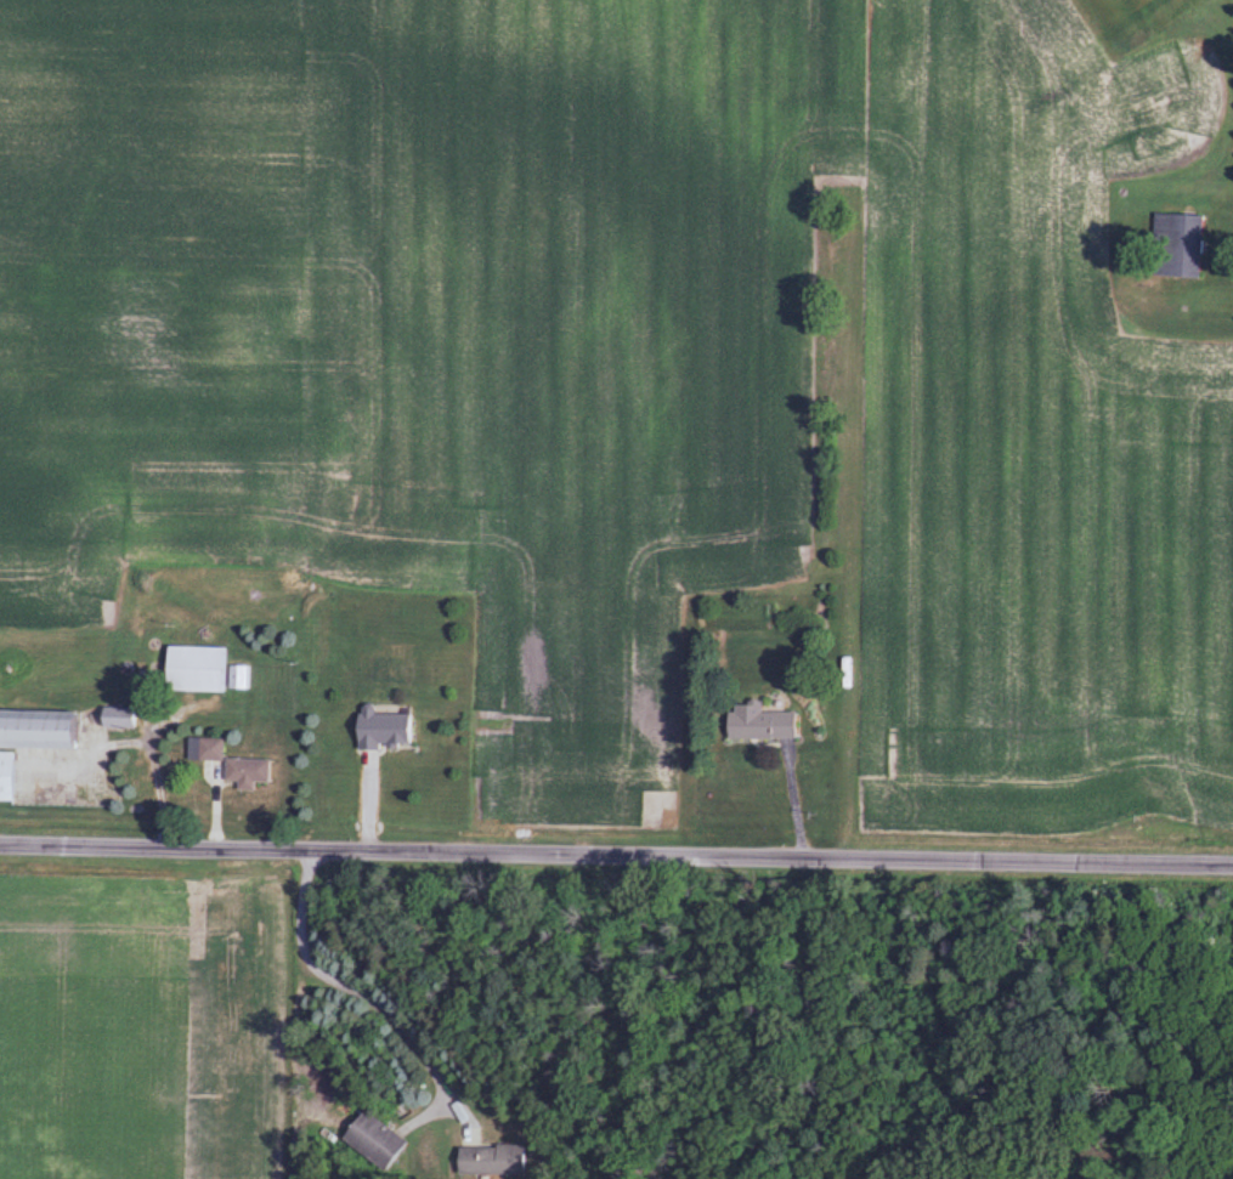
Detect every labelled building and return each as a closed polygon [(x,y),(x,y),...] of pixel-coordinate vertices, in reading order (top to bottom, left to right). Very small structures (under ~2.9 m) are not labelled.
[(1197,278),(1199,216),(1151,214),(1149,276),(1197,278)] [(225,693),(225,648),(162,648),(162,693),(225,693)] [(370,715),(370,706),(354,706),(354,750),(411,749),(411,714),(370,715)] [(759,713),(759,706),(723,706),(723,740),(790,740),(790,713),(759,713)] [(98,729),(135,729),(135,709),(98,709),(98,729)] [(75,713),(0,713),(0,749),(75,749),(75,713)] [(221,739),(186,739),(186,761),(221,761),(221,739)] [(12,753),(0,753),(0,802),(11,802),(12,753)] [(223,790),(252,790),(252,784),(266,784),(266,760),(223,760),(223,790)] [(338,1134),(381,1173),(406,1146),(363,1107),(338,1134)] [(454,1174),(519,1174),(519,1145),(454,1145),(454,1174)]
